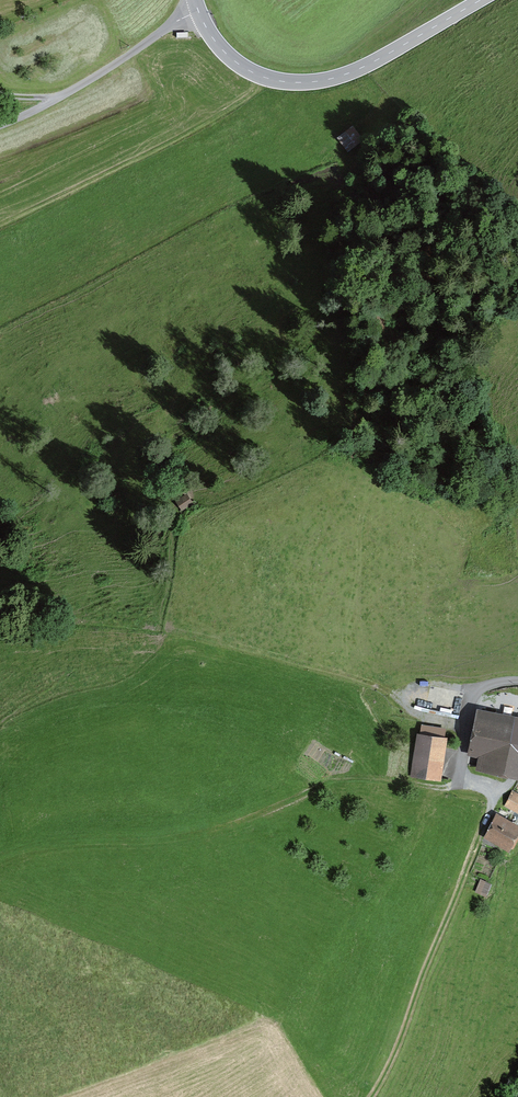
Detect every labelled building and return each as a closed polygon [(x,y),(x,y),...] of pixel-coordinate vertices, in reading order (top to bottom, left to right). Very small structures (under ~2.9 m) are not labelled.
[(479,717),(472,750),(483,752),(479,767),(517,776),(517,725),(479,717)] [(444,740),(419,736),(413,774),(438,777),(444,740)] [(507,804),(517,809),(517,796),(513,793),(507,804)] [(498,819),(489,835),(513,848),(517,838),(517,829),(498,819)] [(488,883),(481,880),(477,890),(484,893),(488,883)]
